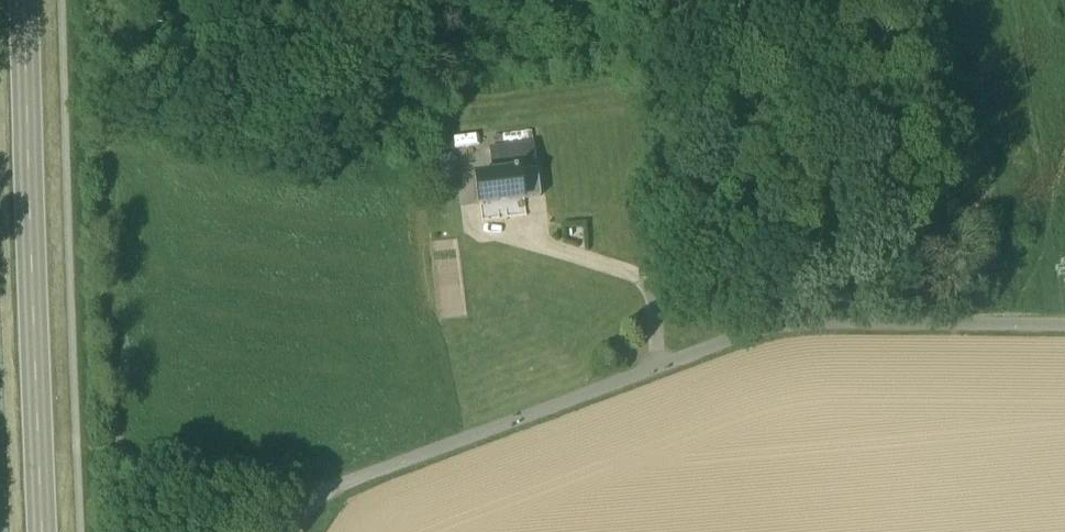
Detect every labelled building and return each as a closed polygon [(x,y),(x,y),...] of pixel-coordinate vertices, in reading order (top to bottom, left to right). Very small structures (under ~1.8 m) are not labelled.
[(454,190),(452,153),(439,154),(441,191),(454,190)] [(562,153),(552,154),(554,171),(564,170),(562,153)] [(537,170),(478,177),(482,202),(540,195),(538,180),(537,170)] [(564,170),(554,171),(555,178),(561,177),(561,179),(565,178),(564,170)] [(555,178),(538,180),(540,195),(541,204),(564,201),(561,179),(561,177),(555,178)]
